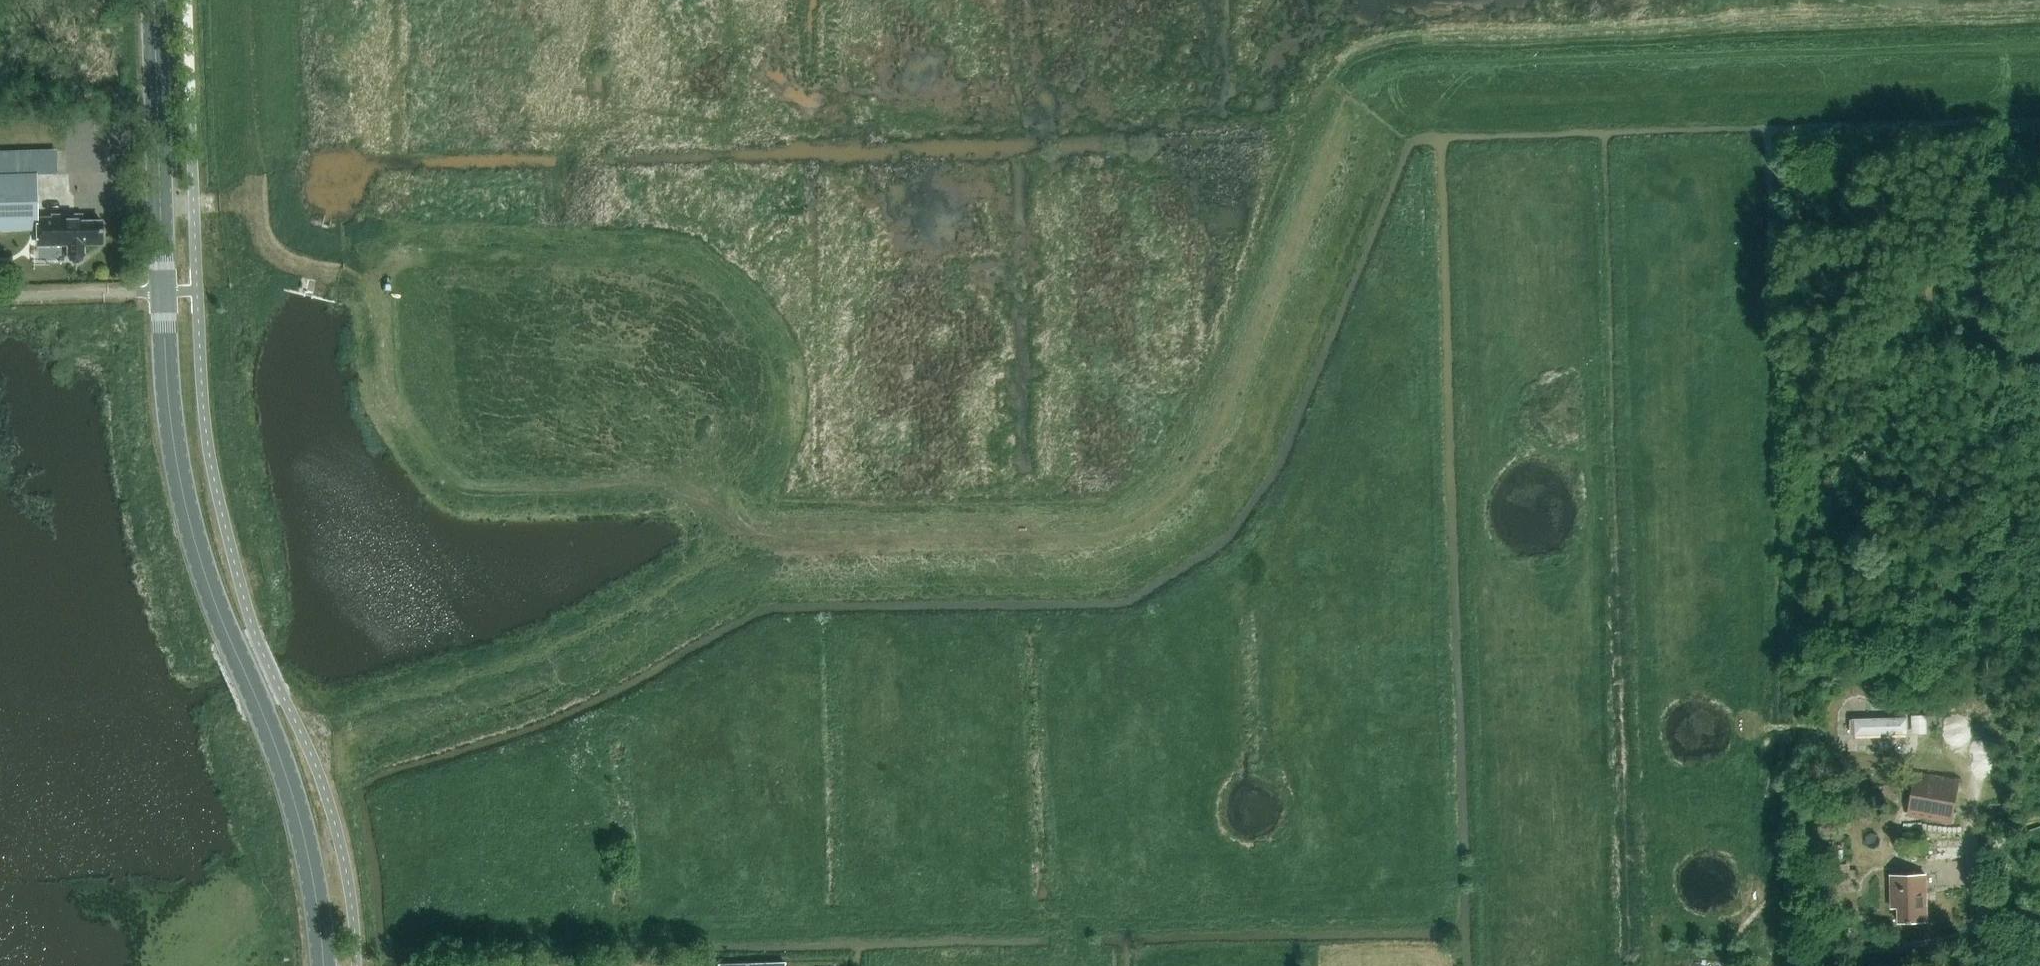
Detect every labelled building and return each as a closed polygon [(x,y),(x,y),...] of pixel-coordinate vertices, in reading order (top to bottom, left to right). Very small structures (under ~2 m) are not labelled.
[(38,221),(37,174),(0,175),(0,232),(37,231),(37,235),(53,235),(53,244),(68,244),(68,255),(70,260),(74,262),(78,262),(82,259),(84,255),(84,244),(102,244),(101,220),(82,221),(81,214),(52,215),(52,220),(38,221)] [(1926,733),(1925,714),(1910,715),(1911,734),(1926,733)] [(1906,716),(1851,718),(1852,735),(1907,733),(1906,716)] [(1951,823),(1959,779),(1914,770),(1906,815),(1951,823)] [(1900,921),(1926,921),(1925,874),(1892,875),(1893,906),(1900,906),(1900,921)]
